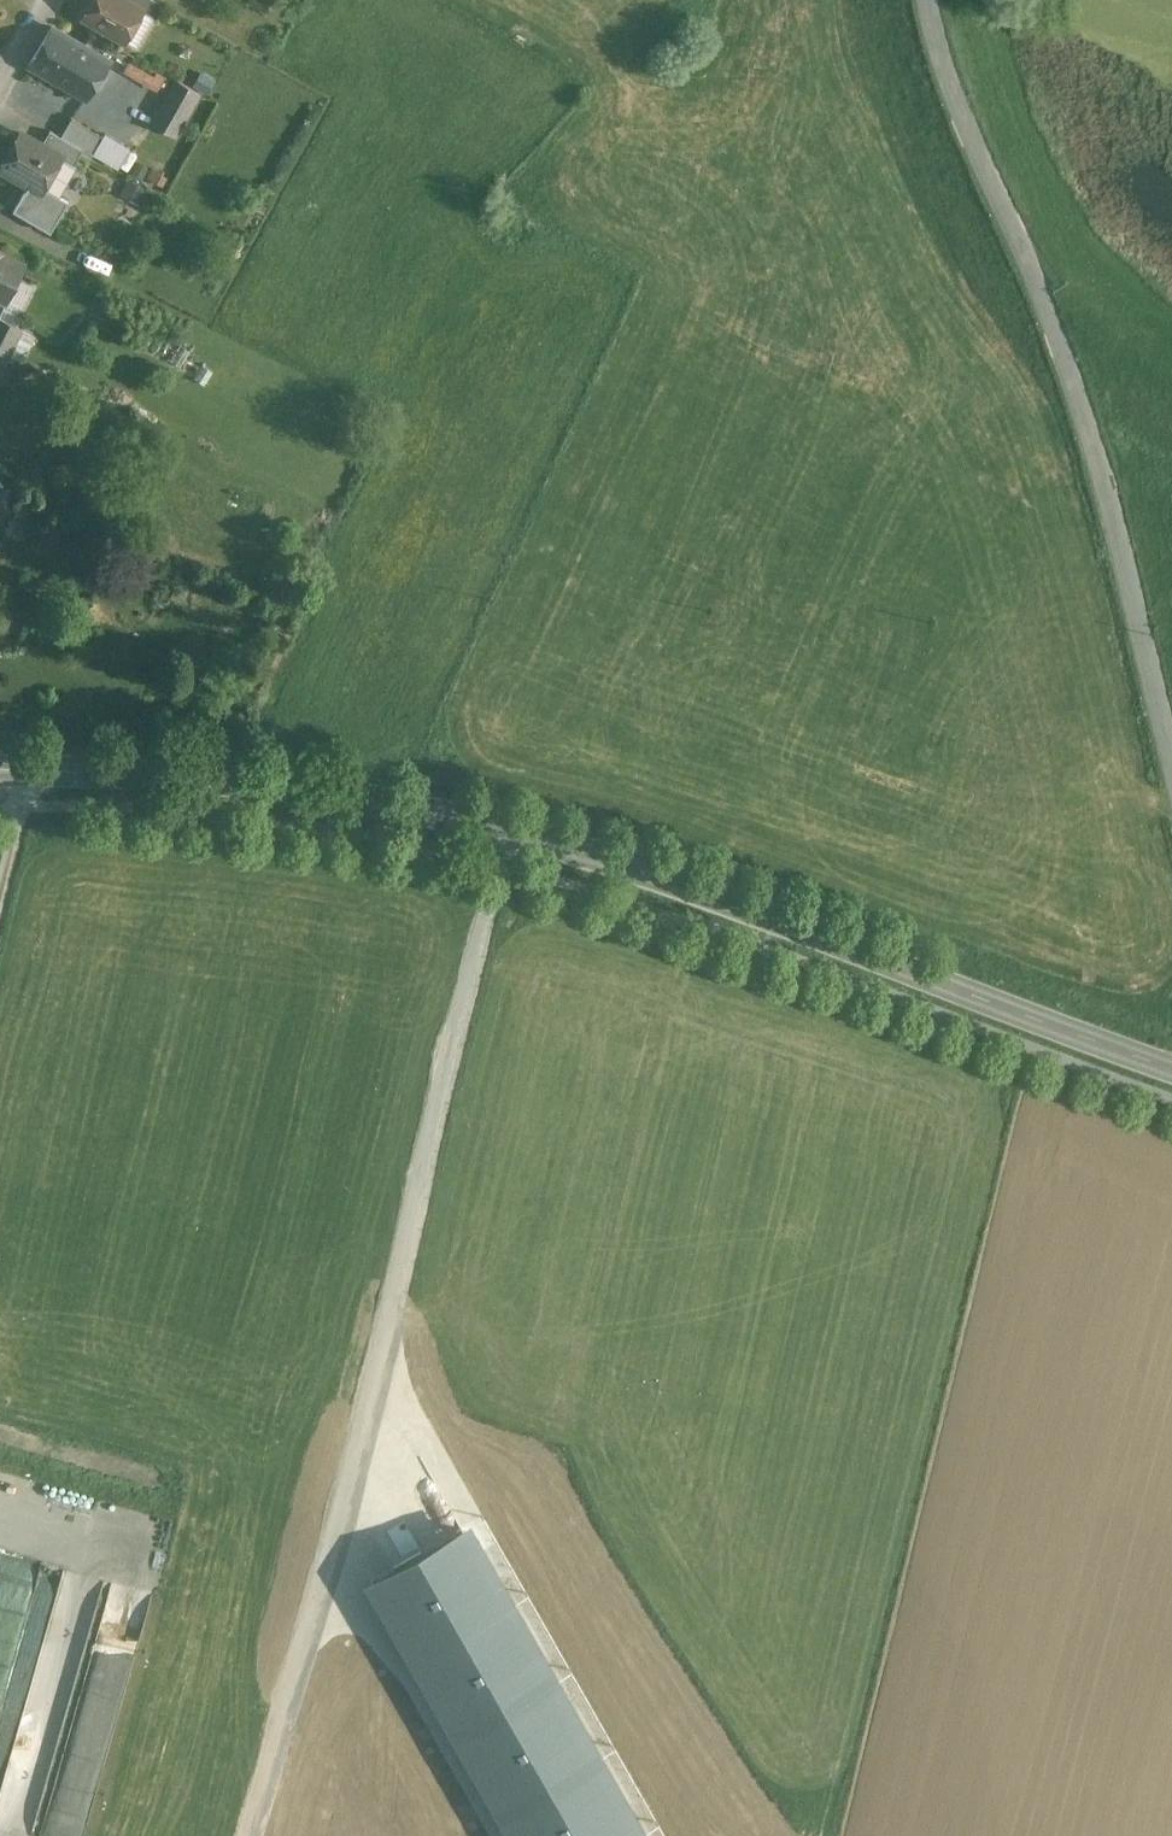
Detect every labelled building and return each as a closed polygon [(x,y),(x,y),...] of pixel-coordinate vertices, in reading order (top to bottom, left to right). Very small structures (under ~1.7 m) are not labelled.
[(83,17),(124,41),(142,11),(142,10),(126,0),(92,0),(83,17)] [(155,0),(126,0),(142,10),(142,11),(156,19),(164,5),(155,0)] [(110,60),(52,26),(29,65),(85,98),(110,60)] [(124,71),(160,89),(166,77),(130,59),(124,71)] [(177,80),(152,124),(174,137),(199,93),(177,80)] [(71,117),(60,135),(61,136),(83,149),(91,154),(102,135),(71,117)] [(60,135),(50,129),(41,144),(62,156),(61,157),(74,164),(83,149),(82,148),(61,136),(60,135)] [(20,131),(0,165),(0,167),(42,191),(61,157),(62,156),(41,144),(20,131)] [(0,251),(0,297),(7,301),(19,279),(26,264),(0,251)] [(7,301),(0,315),(0,318),(14,324),(34,287),(19,279),(7,301)] [(20,327),(14,324),(0,318),(0,351),(7,354),(20,327)] [(35,334),(20,327),(7,354),(22,361),(35,334)] [(49,377),(31,368),(19,393),(37,401),(49,377)] [(483,1514),(372,1577),(520,1835),(667,1835),(483,1514)]
